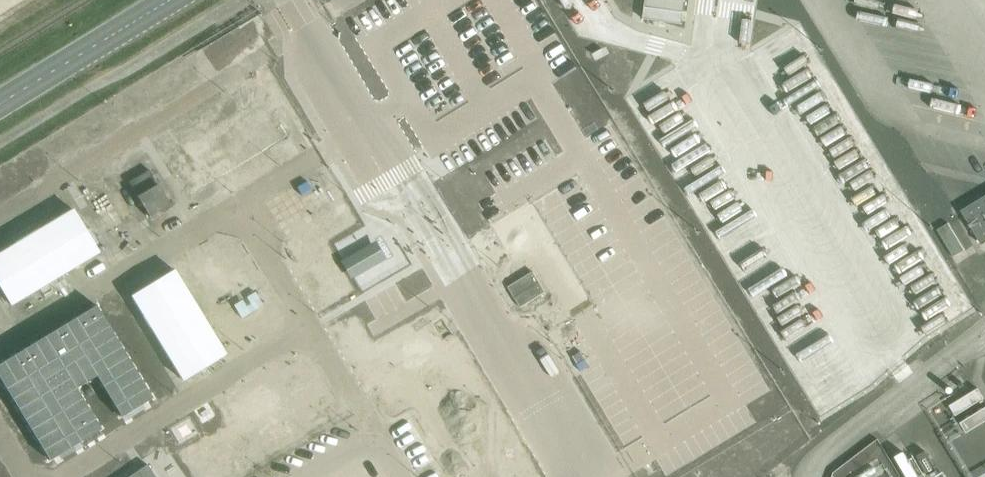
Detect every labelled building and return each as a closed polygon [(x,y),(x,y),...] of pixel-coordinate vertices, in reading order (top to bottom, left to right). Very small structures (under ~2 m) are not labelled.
[(644,20),(684,25),(688,0),(647,0),(644,20)] [(190,198),(289,137),(262,94),(163,155),(190,198)] [(169,203),(145,164),(124,177),(148,216),(169,203)] [(278,211),(287,233),(330,214),(321,192),(278,211)] [(961,212),(982,246),(984,244),(984,197),(961,212)] [(0,251),(0,290),(8,303),(96,251),(70,209),(0,251)] [(950,223),(936,231),(952,260),(966,252),(950,223)] [(579,232),(537,258),(555,288),(598,262),(579,232)] [(236,241),(195,266),(217,300),(258,275),(236,241)] [(383,260),(316,296),(364,383),(430,347),(383,260)] [(174,268),(129,295),(180,381),(225,354),(174,268)] [(507,288),(520,310),(547,293),(534,272),(507,288)] [(122,313),(100,324),(117,357),(139,345),(122,313)] [(65,389),(93,372),(67,328),(39,345),(65,389)] [(0,380),(0,411),(18,441),(61,415),(29,362),(0,380)] [(136,402),(168,387),(158,365),(126,379),(136,402)] [(60,401),(87,444),(129,418),(102,375),(60,401)] [(255,380),(225,399),(259,453),(288,435),(255,380)] [(416,472),(471,438),(445,395),(390,429),(416,472)] [(168,452),(182,476),(224,476),(234,472),(211,429),(168,452)] [(863,460),(874,476),(894,463),(879,441),(844,465),(847,470),(863,460)] [(489,453),(447,476),(503,476),(489,453)]
